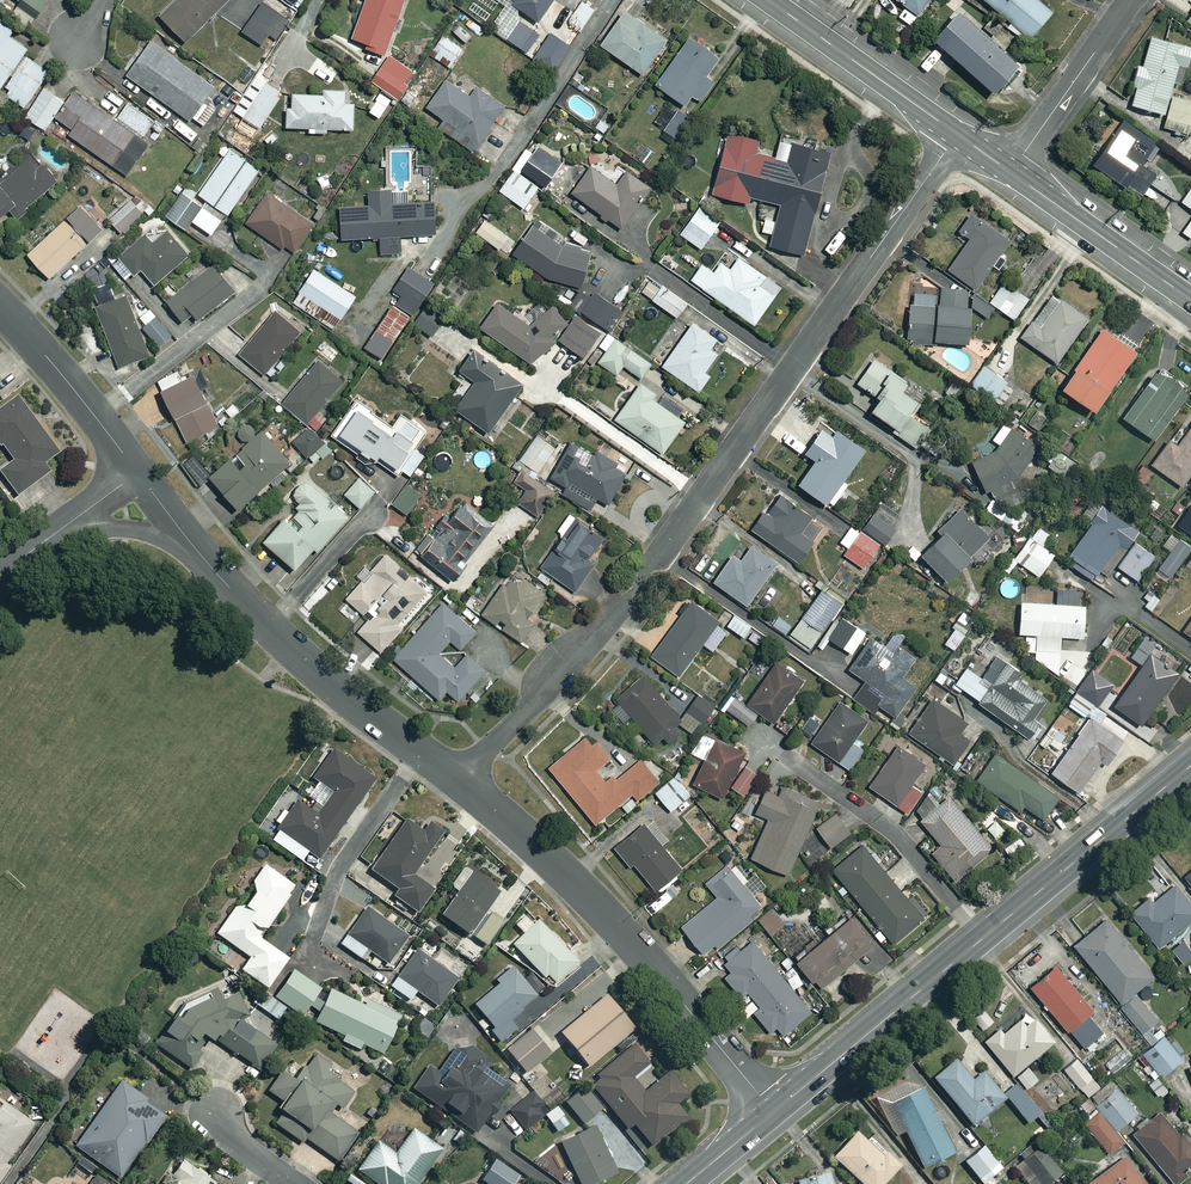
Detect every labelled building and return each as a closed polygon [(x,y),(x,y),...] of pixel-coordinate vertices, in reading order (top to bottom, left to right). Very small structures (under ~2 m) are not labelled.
[(39,21),(53,0),(8,0),(39,21)] [(161,19),(187,45),(232,0),(180,0),(161,19)] [(362,1),(368,3),(353,41),(369,48),(367,51),(385,58),(407,1),(405,0),(362,0),(362,1)] [(539,25),(556,0),(504,0),(539,25)] [(919,19),(932,0),(893,0),(919,19)] [(1036,0),(982,0),(1012,25),(1009,29),(1029,46),(1054,16),(1036,0)] [(291,22),(265,4),(243,34),(263,48),(271,37),(277,41),(291,22)] [(595,12),(583,4),(569,24),(581,33),(595,12)] [(1182,18),(1190,25),(1190,6),(1182,18)] [(668,44),(626,14),(602,49),(644,78),(668,44)] [(1018,72),(956,17),(931,45),(959,69),(952,77),(976,98),(983,90),(993,99),(1018,72)] [(0,21),(0,91),(1,92),(29,51),(10,38),(15,31),(0,21)] [(541,39),(520,25),(509,42),(530,56),(541,39)] [(1189,99),(1166,92),(1175,62),(1183,65),(1190,40),(1190,34),(1174,29),(1170,42),(1148,35),(1139,65),(1135,63),(1128,84),(1133,85),(1128,103),(1160,112),(1156,126),(1184,134),(1190,126),(1190,109),(1186,108),(1189,99)] [(572,51),(550,37),(534,62),(555,76),(572,51)] [(464,51),(444,38),(432,57),(451,70),(464,51)] [(721,62),(692,40),(657,88),(685,108),(693,97),(701,103),(714,86),(707,81),(721,62)] [(128,78),(191,123),(193,120),(204,129),(217,111),(207,104),(215,92),(195,77),(196,75),(153,44),(128,78)] [(416,75),(389,58),(372,86),(399,103),(416,75)] [(51,76),(31,61),(5,96),(25,110),(51,76)] [(255,73),(246,67),(233,86),(242,93),(255,73)] [(472,99),(448,82),(428,110),(445,123),(440,130),(475,155),(506,111),(478,91),(472,99)] [(283,96),(266,85),(244,119),(255,126),(249,134),(255,139),(283,96)] [(66,103),(46,89),(26,119),(45,133),(66,103)] [(347,93),(326,93),(325,98),(294,97),(294,111),(289,111),(288,130),(311,131),(311,135),(327,135),(327,132),(355,133),(356,106),(347,106),(347,93)] [(116,123),(76,95),(58,121),(74,132),(71,138),(129,178),(150,148),(141,141),(153,123),(128,106),(116,123)] [(692,121),(679,112),(664,132),(677,142),(692,121)] [(1156,146),(1118,119),(1088,161),(1137,196),(1154,173),(1142,165),(1156,146)] [(762,144),(731,135),(714,198),(751,208),(753,201),(762,203),(758,219),(766,222),(763,234),(774,237),(770,249),(804,259),(810,237),(822,241),(829,215),(818,212),(833,158),(812,151),(814,145),(783,136),(776,162),(758,157),(762,144)] [(517,170),(542,187),(562,201),(576,181),(529,149),(515,169),(517,170)] [(261,174),(231,153),(200,197),(230,218),(261,174)] [(30,163),(4,187),(0,182),(0,225),(12,214),(18,221),(61,182),(46,166),(39,173),(30,163)] [(620,185),(594,167),(573,196),(622,232),(652,191),(628,174),(620,185)] [(542,187),(517,170),(500,195),(525,212),(542,187)] [(1178,201),(1190,209),(1190,182),(1178,201)] [(409,193),(370,194),(371,209),(358,209),(358,203),(342,203),(343,243),(381,242),(381,257),(402,256),(402,238),(438,237),(436,205),(410,206),(409,193)] [(223,223),(183,196),(168,219),(187,232),(192,224),(213,238),(223,223)] [(287,249),(295,254),(313,228),(267,196),(247,226),(285,252),(287,249)] [(144,215),(133,203),(110,222),(122,235),(144,215)] [(114,237),(83,210),(71,224),(102,251),(114,237)] [(722,225),(701,210),(682,238),(703,252),(722,225)] [(1178,231),(1190,239),(1190,237),(1190,212),(1178,231)] [(1006,238),(967,213),(955,230),(966,237),(945,269),(973,287),(988,264),(997,270),(1004,258),(996,253),(1006,238)] [(50,280),(89,248),(69,222),(29,254),(50,280)] [(532,229),(514,258),(548,282),(577,290),(597,259),(563,248),(532,229)] [(189,257),(167,233),(154,246),(145,237),(120,260),(136,277),(142,272),(156,287),(189,257)] [(782,291),(740,261),(731,273),(722,267),(716,276),(703,267),(692,283),(755,328),(782,291)] [(236,295),(217,268),(168,303),(183,324),(194,316),(199,322),(236,295)] [(395,309),(412,320),(436,287),(411,269),(393,293),(402,299),(395,309)] [(358,299),(316,272),(295,305),(317,319),(323,309),(343,322),(358,299)] [(1002,280),(987,301),(1013,320),(1028,299),(1002,280)] [(93,292),(98,305),(115,299),(110,286),(93,292)] [(939,293),(916,292),(915,304),(907,304),(904,340),(928,341),(929,338),(961,341),(965,288),(939,286),(939,293)] [(689,306),(663,288),(653,303),(679,321),(689,306)] [(593,300),(582,292),(571,307),(610,333),(623,314),(595,296),(593,300)] [(976,295),(969,304),(987,319),(994,309),(976,295)] [(150,357),(127,298),(97,310),(120,369),(150,357)] [(1084,318),(1057,299),(1038,325),(1028,318),(1016,335),(1054,361),(1084,318)] [(446,321),(428,307),(414,325),(432,339),(446,321)] [(533,331),(499,307),(482,330),(535,368),(568,323),(549,309),(533,331)] [(412,320),(395,309),(365,349),(382,361),(412,320)] [(160,319),(158,320),(151,311),(141,320),(148,329),(145,331),(159,348),(174,337),(160,319)] [(300,335),(275,314),(240,356),(265,377),(300,335)] [(601,335),(577,319),(560,344),(584,360),(601,335)] [(718,342),(695,325),(664,369),(700,395),(711,379),(706,376),(719,358),(711,352),(718,342)] [(1132,349),(1099,325),(1056,386),(1090,409),(1132,349)] [(652,366),(617,341),(599,365),(616,377),(623,367),(641,380),(652,366)] [(524,388),(475,354),(461,374),(477,386),(458,413),(490,436),(524,388)] [(902,379),(870,357),(853,381),(873,395),(864,407),(892,426),(889,430),(914,447),(928,426),(910,414),(918,403),(896,388),(902,379)] [(344,384),(320,362),(283,405),(308,426),(344,384)] [(981,364),(967,384),(991,399),(1004,380),(981,364)] [(1186,386),(1156,364),(1119,416),(1150,438),(1186,386)] [(183,382),(178,373),(158,383),(188,444),(221,428),(196,376),(183,382)] [(658,398),(642,386),(617,422),(665,456),(691,418),(679,409),(673,417),(654,403),(658,398)] [(17,399),(0,412),(0,448),(12,464),(0,473),(0,474),(17,497),(50,473),(44,465),(58,454),(17,399)] [(357,408),(336,437),(395,480),(401,473),(410,479),(425,458),(415,450),(426,434),(403,418),(392,434),(357,408)] [(1182,432),(1174,426),(1148,463),(1179,485),(1190,468),(1190,419),(1182,432)] [(292,467),(253,422),(238,435),(249,448),(212,481),(240,512),(292,467)] [(858,449),(820,422),(800,450),(810,458),(793,482),(829,507),(844,485),(837,480),(858,449)] [(989,440),(997,445),(995,447),(968,460),(982,492),(988,489),(991,496),(998,493),(1004,506),(1019,499),(1011,482),(1037,444),(1011,425),(1009,428),(1001,422),(989,440)] [(325,446),(310,430),(294,444),(308,460),(325,446)] [(556,450),(537,438),(521,462),(539,475),(556,450)] [(598,501),(609,507),(627,476),(616,470),(619,464),(600,453),(596,460),(572,446),(552,481),(567,489),(562,497),(591,514),(598,501)] [(554,494),(523,472),(515,484),(528,493),(519,505),(538,518),(554,494)] [(375,495),(360,480),(345,496),(360,510),(375,495)] [(427,493),(411,482),(394,507),(409,518),(427,493)] [(348,521),(307,483),(294,498),(302,505),(266,545),(299,575),(348,521)] [(797,561),(821,524),(775,494),(763,512),(758,509),(746,527),(797,561)] [(495,528),(465,503),(451,521),(446,516),(415,553),(455,585),(469,568),(458,559),(471,544),(478,549),(495,528)] [(1104,573),(1132,532),(1097,507),(1062,558),(1091,578),(1098,568),(1104,573)] [(985,536),(958,508),(915,552),(943,579),(985,536)] [(895,525),(872,510),(861,527),(884,542),(895,525)] [(606,540),(571,515),(557,535),(563,539),(542,570),(575,593),(595,563),(591,561),(606,540)] [(846,522),(827,548),(839,556),(841,553),(861,568),(878,545),(846,522)] [(1047,533),(1034,524),(1011,558),(1036,575),(1051,553),(1039,545),(1047,533)] [(1187,548),(1175,539),(1156,567),(1168,576),(1187,548)] [(1152,554),(1132,541),(1115,566),(1135,579),(1152,554)] [(773,563),(745,543),(735,557),(729,553),(710,580),(743,604),(773,563)] [(429,592),(386,556),(372,573),(367,568),(359,578),(363,582),(347,601),(370,621),(359,634),(383,654),(402,631),(399,628),(429,592)] [(546,597),(512,573),(483,617),(523,644),(535,626),(529,622),(546,597)] [(836,605),(817,593),(791,636),(809,647),(836,605)] [(1081,604),(1016,601),(1015,632),(1033,633),(1032,648),(1057,650),(1058,635),(1080,636),(1081,604)] [(726,628),(688,602),(650,656),(678,676),(700,643),(710,650),(726,628)] [(478,634),(444,604),(394,661),(440,702),(448,693),(461,704),(476,687),(481,692),(494,677),(469,655),(456,670),(440,656),(452,642),(462,652),(478,634)] [(788,623),(771,613),(766,623),(783,632),(788,623)] [(749,625),(733,614),(725,625),(741,636),(749,625)] [(1181,630),(1190,637),(1190,615),(1181,630)] [(861,633),(840,618),(827,637),(848,652),(861,633)] [(963,633),(952,626),(941,642),(952,649),(963,633)] [(763,637),(750,628),(744,637),(757,646),(763,637)] [(888,649),(868,634),(845,666),(869,684),(856,701),(885,723),(912,687),(899,678),(914,658),(893,643),(888,649)] [(1175,671),(1148,651),(1110,705),(1138,724),(1175,671)] [(994,655),(977,677),(964,668),(952,683),(1022,737),(1035,720),(1028,714),(1041,697),(1012,675),(1015,670),(994,655)] [(798,679),(769,661),(742,703),(731,696),(723,709),(747,725),(756,711),(772,722),(798,679)] [(1110,685),(1091,669),(1064,702),(1083,718),(1110,685)] [(679,718),(641,673),(606,703),(621,721),(628,715),(651,742),(660,735),(665,741),(675,733),(670,726),(679,718)] [(710,707),(694,696),(684,710),(700,721),(710,707)] [(965,722),(930,698),(907,732),(952,764),(967,741),(957,734),(965,722)] [(863,720),(836,702),(809,743),(851,770),(863,752),(848,742),(863,720)] [(1102,764),(1121,739),(1090,715),(1048,770),(1074,790),(1097,760),(1102,764)] [(604,760),(584,735),(545,767),(592,823),(629,792),(634,799),(657,780),(639,758),(606,785),(592,769),(604,760)] [(743,751),(714,736),(690,781),(719,797),(743,751)] [(867,787),(896,805),(923,763),(895,745),(867,787)] [(372,778),(332,750),(311,779),(331,793),(315,814),(295,800),(274,829),(316,859),(372,778)] [(1055,798),(994,752),(975,778),(1016,809),(1020,804),(1040,819),(1055,798)] [(755,772),(739,764),(727,787),(743,795),(755,772)] [(688,793),(672,775),(652,792),(669,811),(688,793)] [(919,792),(909,785),(896,806),(906,812),(919,792)] [(747,803),(755,806),(752,812),(766,818),(750,858),(787,872),(815,801),(779,787),(776,795),(761,789),(759,794),(751,791),(747,803)] [(937,801),(930,793),(912,809),(919,818),(917,820),(938,843),(929,852),(954,879),(991,844),(944,794),(937,801)] [(847,832),(831,813),(813,828),(829,847),(847,832)] [(421,830),(404,818),(368,869),(394,888),(390,894),(414,911),(430,889),(410,875),(440,832),(426,823),(421,830)] [(678,868),(642,824),(612,848),(627,866),(631,863),(652,889),(678,868)] [(1190,856),(1174,837),(1160,849),(1177,868),(1190,856)] [(920,917),(858,843),(829,867),(891,942),(920,917)] [(745,878),(731,861),(704,883),(714,896),(678,925),(700,953),(712,943),(715,946),(761,910),(740,883),(745,878)] [(290,883),(262,864),(249,883),(252,885),(237,906),(234,904),(214,932),(247,956),(239,968),(264,986),(285,957),(253,934),(290,883)] [(1181,874),(1190,886),(1190,865),(1181,874)] [(439,914),(484,947),(503,920),(485,907),(496,892),(461,866),(448,884),(456,891),(439,914)] [(1170,882),(1149,901),(1143,895),(1125,911),(1156,946),(1190,915),(1190,906),(1170,882)] [(1140,895),(1134,886),(1121,895),(1128,904),(1140,895)] [(782,923),(768,906),(755,917),(768,934),(782,923)] [(404,936),(363,908),(339,944),(361,959),(368,950),(386,963),(404,936)] [(575,960),(535,919),(532,922),(523,913),(513,923),(521,932),(509,943),(550,985),(575,960)] [(869,945),(844,914),(811,940),(798,924),(776,941),(806,977),(809,975),(818,987),(869,945)] [(1152,973),(1102,916),(1069,945),(1119,1001),(1152,973)] [(481,949),(465,938),(456,951),(472,963),(481,949)] [(808,1011),(751,939),(722,962),(730,972),(723,977),(738,995),(745,990),(758,1007),(752,1011),(774,1039),(808,1011)] [(455,979),(414,949),(388,985),(407,998),(414,989),(436,1005),(455,979)] [(1089,1008),(1052,964),(1027,985),(1064,1029),(1066,1028),(1081,1046),(1100,1031),(1084,1012),(1089,1008)] [(509,967),(470,1004),(482,1016),(473,1024),(482,1033),(487,1029),(498,1040),(513,1026),(507,1019),(534,992),(509,967)] [(316,986),(290,968),(271,994),(297,1013),(316,986)] [(243,1020),(250,1008),(217,987),(184,1002),(177,1014),(169,1009),(159,1025),(167,1029),(156,1046),(189,1068),(199,1053),(195,1049),(205,1033),(258,1066),(275,1040),(243,1020)] [(361,1005),(327,988),(311,1020),(341,1034),(339,1039),(357,1048),(359,1042),(379,1052),(399,1011),(371,997),(364,999),(361,1005)] [(630,1028),(602,993),(555,1031),(567,1046),(559,1053),(567,1064),(576,1056),(583,1065),(630,1028)] [(1156,1018),(1135,993),(1118,1006),(1139,1032),(1156,1018)] [(991,1020),(980,1006),(964,1019),(975,1033),(991,1020)] [(1050,1037),(1025,1009),(1000,1032),(996,1027),(982,1039),(1011,1072),(1050,1037)] [(434,1024),(419,1016),(411,1032),(425,1040),(434,1024)] [(1178,1057),(1155,1028),(1144,1037),(1149,1043),(1133,1056),(1151,1079),(1178,1057)] [(547,1053),(527,1029),(503,1049),(523,1073),(547,1053)] [(658,1077),(631,1043),(586,1079),(624,1127),(630,1122),(648,1144),(684,1116),(673,1101),(684,1092),(667,1070),(658,1077)] [(436,1071),(427,1065),(411,1090),(474,1132),(513,1074),(468,1045),(453,1046),(436,1071)] [(352,1089),(307,1057),(290,1081),(278,1072),(266,1089),(279,1098),(274,1106),(280,1110),(272,1121),(299,1141),(302,1136),(335,1160),(355,1132),(326,1111),(332,1103),(339,1108),(352,1089)] [(1098,1085),(1074,1057),(1061,1067),(1086,1095),(1098,1085)] [(968,1079),(951,1059),(929,1077),(969,1123),(1001,1096),(979,1070),(968,1079)] [(889,1135),(900,1129),(920,1166),(950,1150),(915,1086),(912,1087),(906,1075),(867,1096),(889,1135)] [(1108,1077),(1077,1105),(1084,1113),(1093,1106),(1097,1110),(1096,1111),(1113,1130),(1136,1109),(1108,1077)] [(1166,1088),(1155,1077),(1147,1085),(1157,1096),(1166,1088)] [(164,1114),(121,1081),(74,1142),(117,1175),(164,1114)] [(1038,1111),(1014,1084),(1002,1094),(1014,1108),(1003,1118),(1011,1127),(1021,1118),(1025,1122),(1038,1111)] [(599,1107),(581,1086),(562,1102),(581,1123),(599,1107)] [(546,1111),(531,1091),(507,1110),(522,1130),(546,1111)] [(0,1098),(0,1183),(1,1183),(13,1167),(8,1164),(37,1124),(0,1098)] [(1159,1110),(1131,1131),(1171,1183),(1185,1173),(1182,1170),(1190,1163),(1190,1146),(1179,1130),(1176,1132),(1159,1110)] [(1113,1130),(1096,1111),(1082,1123),(1108,1152),(1121,1140),(1113,1130)] [(593,1124),(557,1141),(577,1183),(586,1183),(615,1170),(593,1124)] [(411,1127),(393,1151),(375,1138),(353,1168),(376,1183),(413,1183),(439,1148),(411,1127)] [(854,1129),(829,1155),(860,1183),(878,1183),(897,1164),(883,1151),(881,1154),(854,1129)] [(1035,1143),(1010,1164),(1026,1183),(1043,1183),(1058,1171),(1035,1143)] [(978,1145),(961,1161),(982,1183),(996,1183),(1006,1175),(978,1145)] [(181,1153),(164,1177),(171,1183),(170,1183),(204,1183),(202,1183),(209,1174),(181,1153)] [(1122,1155),(1079,1183),(1142,1183),(1122,1155)] [(492,1159),(479,1178),(487,1183),(508,1183),(515,1175),(492,1159)] [(824,1171),(793,1180),(794,1183),(828,1183),(824,1171)] [(96,1173),(88,1183),(111,1183),(96,1173)]
